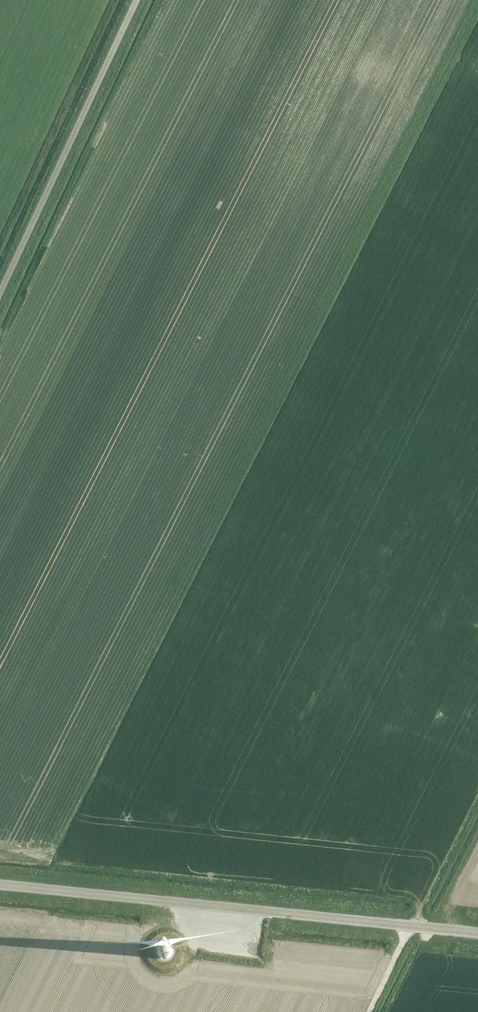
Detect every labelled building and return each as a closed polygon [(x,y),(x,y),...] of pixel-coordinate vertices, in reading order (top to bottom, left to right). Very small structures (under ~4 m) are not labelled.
[(157,950),(157,952),(157,953),(157,954),(158,955),(158,956),(159,957),(160,957),(161,958),(162,959),(163,959),(164,959),(165,959),(166,959),(167,959),(168,959),(169,958),(170,957),(171,957),(171,956),(172,955),(172,954),(172,953),(172,951),(172,950),(172,949),(172,948),(171,947),(170,946),(169,945),(168,945),(167,944),(166,944),(165,944),(164,944),(163,944),(162,945),(161,945),(160,946),(159,946),(158,947),(158,948),(157,949),(157,950)]
